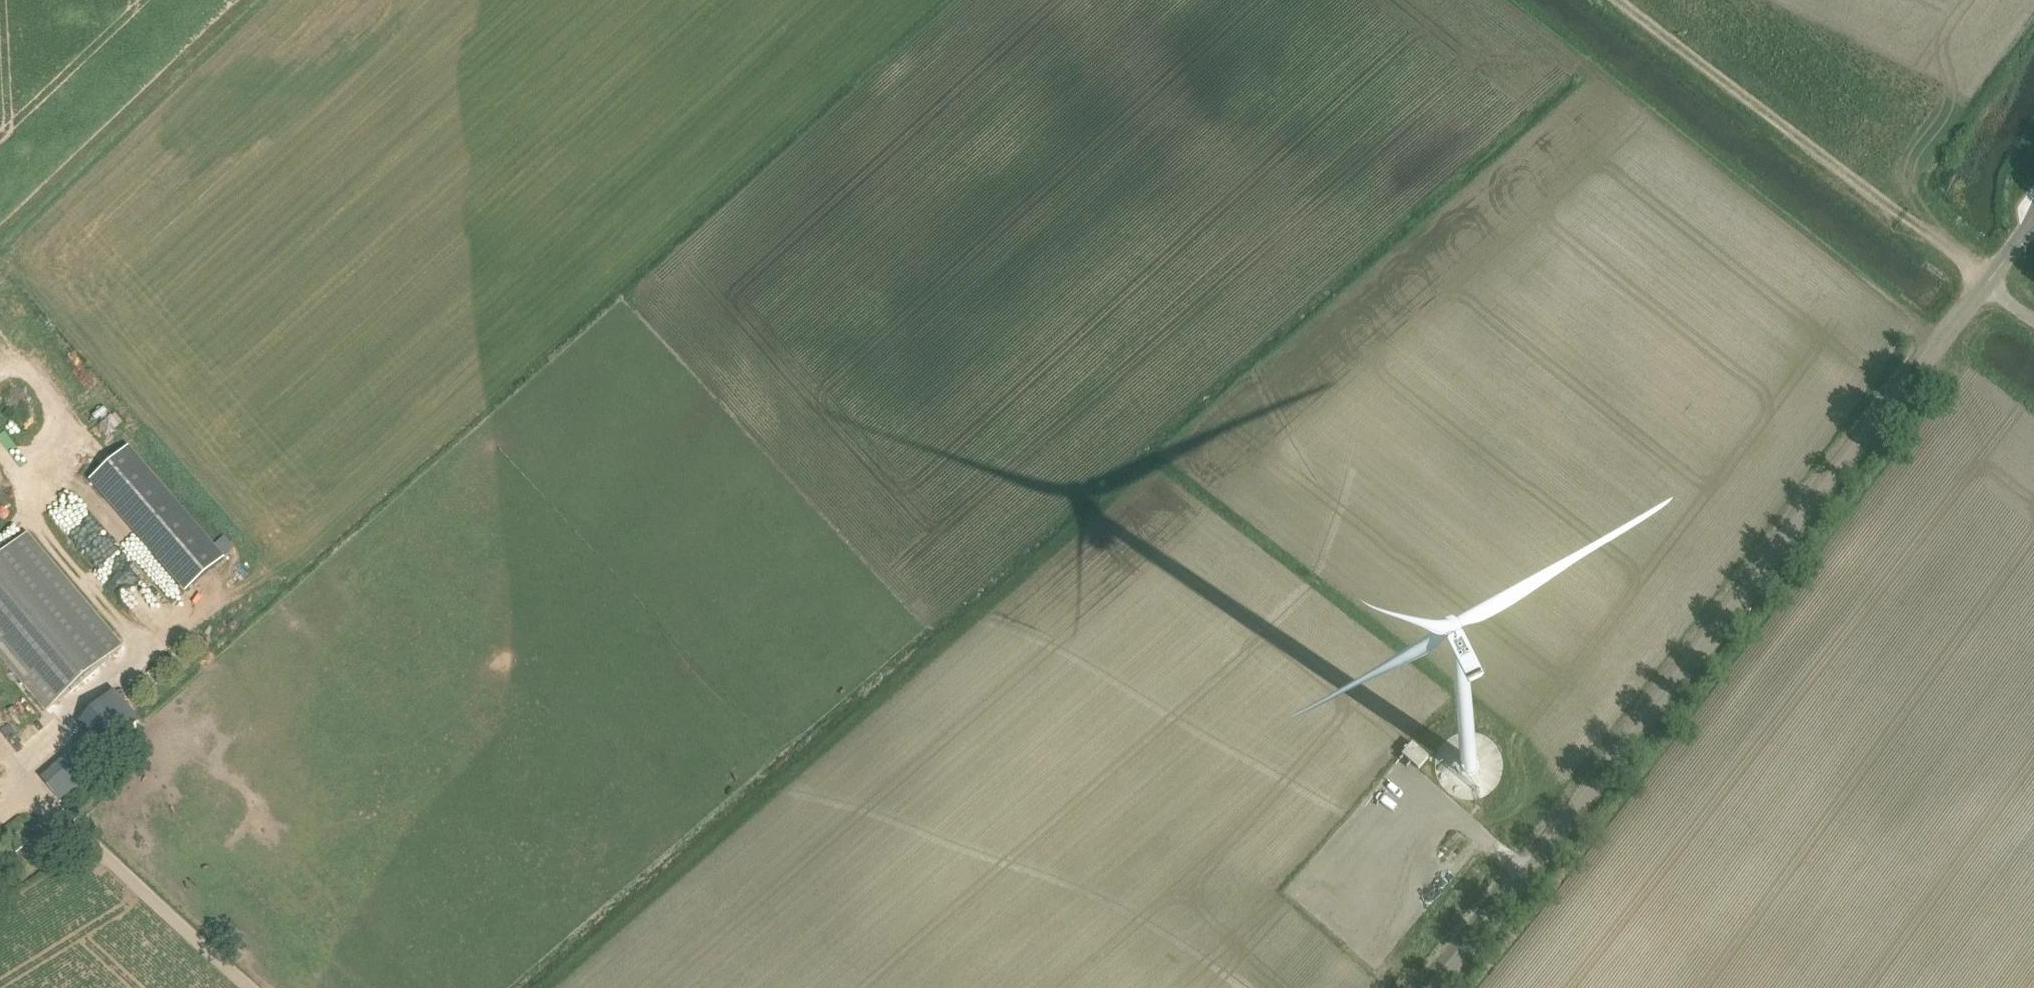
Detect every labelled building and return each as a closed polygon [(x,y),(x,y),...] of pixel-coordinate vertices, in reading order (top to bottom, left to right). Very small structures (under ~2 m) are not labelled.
[(129,447),(90,481),(186,593),(225,559),(129,447)] [(28,535),(0,559),(0,660),(46,713),(123,647),(28,535)] [(131,669),(145,655),(136,647),(123,662),(131,669)] [(1419,744),(1409,759),(1417,765),(1428,750),(1419,744)] [(1458,767),(1458,768),(1459,769),(1459,770),(1459,771),(1460,772),(1460,773),(1461,773),(1461,774),(1462,774),(1463,775),(1464,775),(1465,775),(1466,775),(1467,775),(1468,775),(1469,775),(1470,775),(1470,774),(1471,774),(1472,774),(1472,773),(1473,773),(1473,772),(1473,771),(1474,771),(1474,770),(1474,769),(1474,768),(1475,767),(1474,767),(1474,766),(1474,765),(1474,764),(1473,763),(1473,762),(1472,762),(1472,761),(1471,761),(1471,760),(1470,760),(1469,760),(1468,759),(1467,759),(1466,759),(1465,759),(1464,760),(1463,760),(1462,760),(1462,761),(1461,761),(1461,762),(1460,762),(1460,763),(1459,763),(1459,764),(1459,765),(1459,766),(1458,767)]
